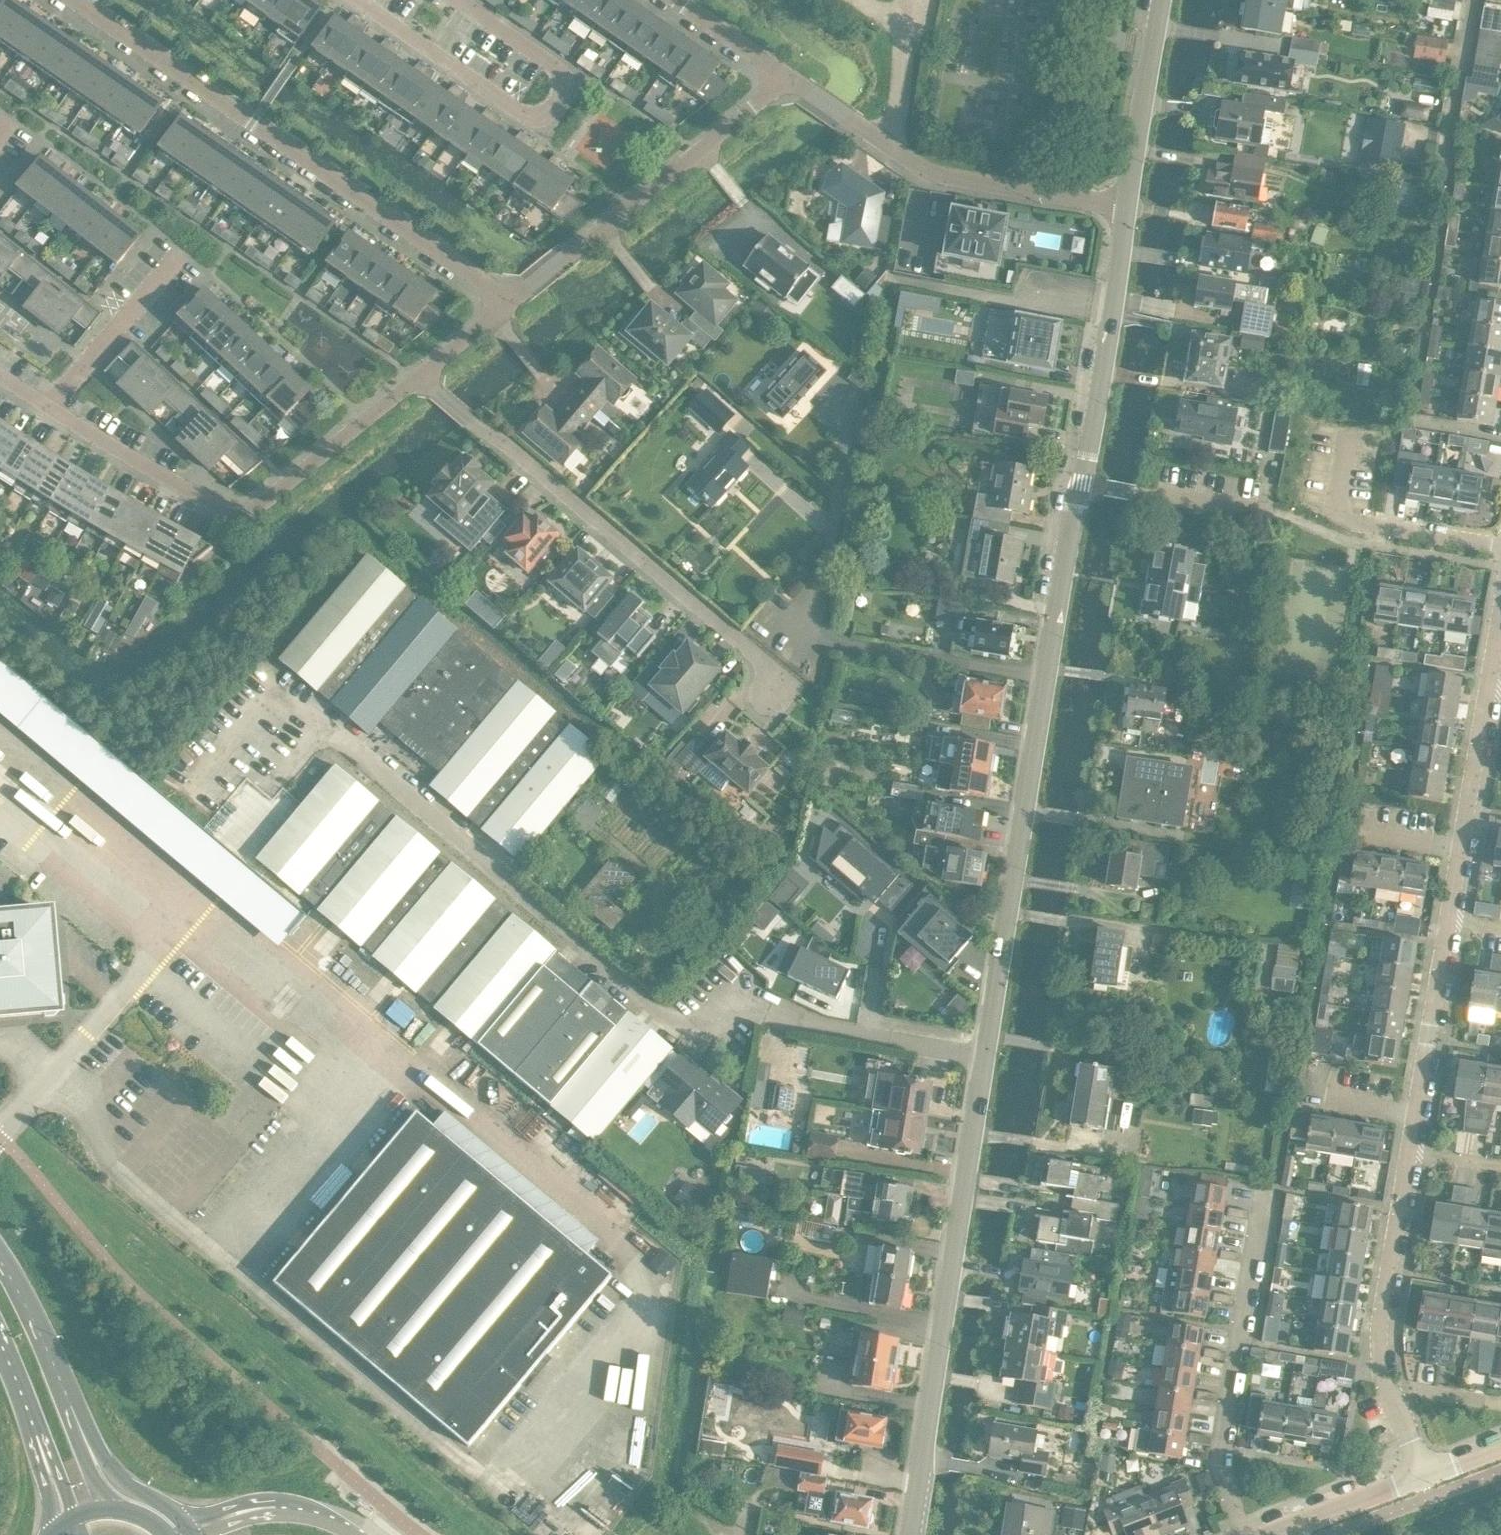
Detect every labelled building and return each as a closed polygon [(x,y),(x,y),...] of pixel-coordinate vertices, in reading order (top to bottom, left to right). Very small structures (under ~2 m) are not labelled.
[(27,10),(12,0),(7,0),(0,11),(0,38),(5,41),(27,10)] [(275,0),(250,0),(244,9),(261,21),(275,0)] [(300,0),(275,0),(261,21),(262,22),(266,16),(282,27),(300,0)] [(282,27),(277,33),(295,44),(299,38),(299,39),(321,8),(312,2),(313,0),(300,0),(282,27)] [(488,2),(499,9),(504,2),(501,0),(489,0),(488,2)] [(562,1),(578,12),(574,18),(575,19),(588,0),(563,0),(562,1)] [(575,19),(591,30),(613,0),(588,0),(575,19)] [(591,30),(609,42),(634,6),(626,0),(613,0),(591,30)] [(1246,4),(1284,10),(1286,0),(1246,0),(1246,4)] [(1443,0),(1430,0),(1427,17),(1451,22),(1455,2),(1443,0)] [(1500,20),(1500,6),(1484,3),(1482,17),(1500,20)] [(1284,10),(1246,4),(1241,29),(1279,36),(1284,10)] [(634,6),(609,42),(625,54),(651,17),(634,6)] [(521,25),(526,17),(515,9),(510,17),(521,25)] [(27,10),(5,41),(22,53),(44,22),(27,10)] [(332,61),(360,21),(352,15),(345,24),(336,18),(314,49),(332,61)] [(526,17),(521,25),(532,32),(537,25),(526,17)] [(651,17),(625,54),(642,66),(668,29),(651,17)] [(1500,33),(1500,20),(1482,17),(1479,29),(1500,33)] [(360,21),(332,61),(348,72),(344,78),(345,79),(370,42),(362,37),(368,26),(360,21)] [(44,22),(22,53),(39,65),(60,33),(44,22)] [(668,29),(642,66),(643,66),(647,60),(662,70),(658,77),(659,77),(685,40),(668,29)] [(1500,45),(1500,33),(1479,29),(1477,41),(1500,45)] [(60,33),(39,65),(56,76),(77,45),(60,33)] [(555,48),(560,40),(549,33),(544,40),(555,48)] [(1413,59),(1445,64),(1448,40),(1417,35),(1413,59)] [(370,42),(345,79),(361,90),(394,44),(386,38),(378,48),(370,42)] [(560,40),(555,48),(566,55),(571,48),(560,40)] [(676,89),(701,52),(685,40),(659,77),(676,89)] [(1294,53),(1323,58),(1325,45),(1295,40),(1294,53)] [(1500,58),(1500,45),(1477,41),(1475,53),(1500,58)] [(394,44),(361,90),(378,102),(404,65),(396,60),(402,49),(394,44)] [(77,45),(56,76),(72,88),(94,56),(77,45)] [(701,52),(676,89),(677,89),(681,83),(697,94),(708,102),(728,86),(727,85),(712,75),(719,64),(701,52)] [(1323,58),(1294,53),(1292,67),(1321,71),(1323,58)] [(1500,70),(1500,66),(1500,58),(1475,53),(1473,65),(1500,70)] [(1271,85),(1287,87),(1291,62),(1276,60),(1241,54),(1237,79),(1271,85)] [(94,56),(72,88),(89,99),(111,68),(94,56)] [(589,71),(594,64),(583,56),(577,63),(589,71)] [(395,114),(427,67),(420,62),(412,71),(404,65),(378,102),(395,114)] [(594,64),(589,71),(600,79),(605,71),(594,64)] [(1500,70),(1473,65),(1471,79),(1472,79),(1470,89),(1481,91),(1483,81),(1498,83),(1500,70)] [(427,67),(395,114),(412,125),(437,88),(429,83),(435,72),(427,67)] [(111,68),(89,99),(106,111),(127,80),(111,68)] [(15,75),(11,81),(22,89),(33,96),(37,90),(15,75)] [(622,94),(627,87),(616,79),(611,87),(622,94)] [(127,80),(106,111),(123,123),(144,91),(127,80)] [(17,96),(22,89),(11,81),(6,89),(17,96)] [(433,131),(461,90),(453,85),(445,94),(437,88),(412,125),(413,126),(417,120),(433,131)] [(627,87),(622,94),(633,102),(638,95),(627,87)] [(22,89),(17,96),(28,104),(34,97),(22,89)] [(461,90),(433,131),(450,143),(471,112),(463,106),(469,96),(461,90)] [(144,91),(123,123),(140,135),(162,103),(144,91)] [(1284,115),(1287,101),(1244,94),(1242,107),(1224,104),(1223,110),(1217,112),(1214,128),(1219,133),(1218,138),(1257,145),(1263,112),(1284,115)] [(656,118),(661,110),(650,102),(645,110),(656,118)] [(51,120),(56,112),(45,104),(40,112),(51,120)] [(467,154),(495,114),(487,108),(479,117),(471,112),(450,143),(467,154)] [(661,110),(656,118),(670,127),(675,120),(661,110)] [(56,112),(51,120),(62,127),(67,120),(56,112)] [(495,114),(467,154),(483,166),(505,135),(497,129),(503,119),(495,114)] [(178,161),(200,129),(182,117),(160,149),(178,161)] [(1366,166),(1390,171),(1400,124),(1376,119),(1366,166)] [(84,143),(89,135),(78,128),(73,135),(84,143)] [(200,129),(178,161),(195,172),(217,141),(200,129)] [(500,178),(528,137),(521,131),(513,141),(505,135),(483,166),(500,178)] [(89,135),(84,143),(96,150),(101,143),(89,135)] [(528,137),(500,178),(516,189),(512,195),(513,195),(538,158),(530,153),(536,142),(528,137)] [(1500,191),(1500,140),(1499,139),(1492,158),(1500,161),(1499,166),(1495,190),(1500,191)] [(217,141),(195,172),(212,184),(233,153),(217,141)] [(233,153),(212,184),(228,196),(250,164),(233,153)] [(112,162),(124,170),(129,163),(118,155),(112,162)] [(530,207),(562,160),(554,155),(546,164),(538,158),(513,195),(530,207)] [(36,201),(60,171),(43,158),(19,188),(36,201)] [(562,160),(530,207),(535,201),(562,220),(581,204),(581,203),(566,192),(573,182),(564,176),(570,165),(562,160)] [(250,164),(228,196),(245,207),(267,176),(250,164)] [(1401,166),(1399,181),(1425,186),(1427,171),(1421,170),(1421,166),(1408,164),(1408,167),(1401,166)] [(874,249),(874,248),(886,251),(891,223),(879,221),(884,194),(843,165),(840,170),(838,168),(829,175),(826,186),(828,187),(825,192),(849,208),(843,243),(874,249)] [(1205,194),(1213,196),(1257,203),(1263,172),(1233,167),(1232,177),(1209,173),(1205,194)] [(134,177),(145,185),(150,177),(139,170),(134,177)] [(60,171),(36,201),(52,214),(76,184),(60,171)] [(267,176),(245,207),(262,219),(284,187),(267,176)] [(1397,205),(1424,209),(1427,187),(1400,183),(1397,205)] [(1462,201),(1465,185),(1456,183),(1453,200),(1462,201)] [(76,184),(52,214),(68,226),(92,196),(76,184)] [(157,193),(168,201),(173,193),(162,185),(157,193)] [(279,230),(301,199),(284,187),(262,219),(279,230)] [(1500,215),(1500,191),(1495,190),(1491,213),(1500,215)] [(92,196),(68,226),(84,239),(108,209),(92,196)] [(296,242),(317,211),(301,199),(279,230),(296,242)] [(190,216),(195,208),(184,201),(179,208),(190,216)] [(1211,227),(1251,233),(1252,233),(1252,239),(1251,243),(1252,243),(1251,249),(1264,251),(1266,241),(1274,242),(1276,227),(1254,224),(1254,226),(1252,225),(1252,223),(1246,223),(1249,209),(1215,204),(1214,206),(1212,208),(1211,213),(1213,216),(1211,227)] [(195,208),(190,216),(201,223),(206,216),(195,208)] [(108,209),(84,239),(100,252),(124,221),(108,209)] [(317,211),(296,242),(313,254),(335,223),(317,211)] [(945,258),(998,267),(1001,251),(1006,252),(1009,233),(1004,233),(1006,220),(953,211),(945,258)] [(1500,239),(1500,215),(1491,213),(1487,237),(1500,239)] [(1448,231),(1457,232),(1459,216),(1451,215),(1448,231)] [(11,234),(16,227),(5,218),(0,224),(0,226),(11,234)] [(124,221),(100,252),(117,265),(141,235),(124,221)] [(224,239),(229,231),(218,224),(212,231),(224,239)] [(1315,226),(1310,242),(1323,246),(1328,230),(1315,226)] [(27,246),(32,239),(21,231),(16,238),(27,246)] [(229,231),(224,239),(235,246),(240,239),(229,231)] [(1457,232),(1448,231),(1445,247),(1454,248),(1457,232)] [(347,277),(368,246),(350,234),(324,270),(343,283),(347,277)] [(1252,243),(1251,243),(1207,235),(1202,266),(1246,274),(1251,249),(1252,243)] [(809,268),(768,236),(744,266),(785,298),(809,268)] [(1500,264),(1500,239),(1487,237),(1483,260),(1483,261),(1500,264)] [(0,245),(0,279),(9,268),(24,280),(37,263),(5,238),(0,245)] [(32,239),(27,246),(37,255),(43,248),(32,239)] [(368,246),(347,277),(363,288),(384,257),(368,246)] [(257,262),(262,255),(251,247),(246,254),(257,262)] [(262,255),(257,262),(268,270),(273,262),(262,255)] [(59,271),(64,264),(53,256),(48,263),(59,271)] [(384,257),(363,288),(379,299),(400,268),(384,257)] [(1483,261),(1483,260),(1474,258),(1469,291),(1477,292),(1478,291),(1497,294),(1498,288),(1500,288),(1500,264),(1483,261)] [(37,263),(24,280),(39,292),(26,308),(43,321),(69,288),(37,263)] [(689,320),(715,342),(723,332),(716,325),(736,301),(724,290),(728,285),(703,263),(696,272),(692,269),(681,282),(685,285),(677,294),(697,311),(689,320)] [(64,264),(59,271),(69,280),(75,273),(64,264)] [(397,312),(419,281),(400,268),(379,299),(374,305),(393,318),(397,312)] [(867,268),(856,281),(865,289),(876,276),(867,268)] [(285,281),(297,289),(302,282),(290,274),(285,281)] [(1261,275),(1258,288),(1279,291),(1281,279),(1261,275)] [(1418,307),(1422,278),(1401,275),(1397,304),(1418,307)] [(75,284),(86,293),(92,286),(81,277),(75,284)] [(832,289),(853,307),(864,295),(843,277),(832,289)] [(1230,311),(1231,302),(1237,303),(1265,307),(1267,291),(1200,279),(1195,304),(1230,311)] [(419,281),(397,312),(424,331),(444,315),(443,314),(429,303),(436,293),(419,281)] [(1439,286),(1438,288),(1436,300),(1449,303),(1451,290),(1447,289),(1448,288),(1439,286)] [(69,288),(43,321),(60,335),(72,319),(88,331),(102,314),(69,288)] [(307,296),(318,304),(323,296),(312,289),(307,296)] [(190,337),(220,304),(205,290),(180,318),(175,323),(190,337)] [(1500,330),(1500,305),(1495,304),(1497,294),(1478,291),(1477,292),(1476,299),(1469,298),(1467,310),(1462,309),(1461,321),(1472,323),(1472,326),(1500,330)] [(1243,334),(1265,338),(1265,336),(1268,337),(1273,309),(1265,307),(1237,303),(1233,331),(1243,333),(1243,334)] [(220,304),(190,337),(205,352),(236,319),(220,304)] [(341,320),(346,312),(335,305),(330,312),(341,320)] [(712,339),(715,342),(689,320),(687,319),(678,329),(652,306),(642,318),(638,315),(627,328),(631,331),(630,332),(645,345),(642,348),(655,359),(658,356),(668,364),(689,338),(703,350),(712,339)] [(897,309),(894,328),(906,330),(910,311),(897,309)] [(1060,323),(1006,314),(990,311),(982,358),(1052,370),(1060,323)] [(346,312),(341,320),(352,328),(358,320),(346,312)] [(236,319),(205,352),(221,366),(252,333),(236,319)] [(1500,355),(1500,330),(1472,326),(1468,349),(1500,355)] [(1429,343),(1438,344),(1441,329),(1432,327),(1429,343)] [(375,344),(380,336),(369,328),(364,336),(375,344)] [(221,366),(235,380),(240,374),(266,347),(252,333),(221,366)] [(1190,358),(1225,364),(1229,340),(1194,334),(1193,342),(1189,346),(1187,352),(1190,356),(1190,358)] [(1265,338),(1243,334),(1240,349),(1263,353),(1265,338)] [(380,336),(375,344),(389,353),(394,346),(380,336)] [(135,400),(164,369),(133,341),(119,357),(133,370),(119,385),(135,400)] [(1438,344),(1429,343),(1427,358),(1436,360),(1438,344)] [(157,353),(167,363),(173,356),(163,347),(157,353)] [(235,380),(249,393),(280,360),(266,347),(240,374),(235,380)] [(572,400),(592,417),(607,399),(614,405),(635,380),(599,349),(578,374),(587,382),(572,400)] [(1499,378),(1500,365),(1500,355),(1468,349),(1464,372),(1499,378)] [(781,419),(823,373),(803,355),(761,401),(781,419)] [(1225,364),(1190,358),(1190,359),(1185,361),(1184,369),(1187,373),(1186,381),(1221,387),(1225,364)] [(266,408),(296,375),(280,360),(249,393),(266,408)] [(182,377),(188,370),(178,361),(172,367),(182,377)] [(164,369),(135,400),(151,415),(165,400),(179,413),(194,397),(164,369)] [(188,370),(182,377),(192,386),(198,379),(188,370)] [(1460,396),(1495,402),(1499,378),(1464,372),(1460,396)] [(1422,389),(1431,391),(1433,376),(1424,374),(1422,389)] [(296,375),(266,408),(281,422),(286,417),(301,431),(320,415),(319,414),(303,398),(311,389),(296,375)] [(980,385),(972,434),(995,438),(995,436),(1026,441),(1029,424),(1043,427),(1048,397),(1011,391),(1002,390),(980,385)] [(212,404),(218,398),(208,389),(202,395),(212,404)] [(1431,391),(1422,389),(1419,406),(1428,407),(1431,391)] [(690,408),(718,434),(734,416),(706,391),(690,408)] [(1495,402),(1460,396),(1456,421),(1491,426),(1495,402)] [(194,397),(179,413),(193,425),(179,441),(194,455),(223,424),(194,397)] [(218,398),(212,404),(222,414),(228,407),(218,398)] [(592,417),(572,400),(557,418),(546,408),(525,433),(562,465),(584,440),(577,435),(592,417)] [(1183,403),(1177,431),(1204,435),(1203,440),(1245,448),(1251,416),(1245,414),(1183,403)] [(1274,424),(1269,453),(1283,455),(1284,455),(1289,426),(1292,411),(1290,411),(1277,408),(1274,424)] [(242,432),(248,426),(238,416),(232,423),(242,432)] [(223,424),(194,455),(210,470),(224,455),(245,476),(263,461),(262,460),(262,461),(223,424)] [(0,434),(0,469),(2,470),(23,437),(6,426),(0,434)] [(248,426),(242,432),(255,445),(262,439),(248,426)] [(738,461),(748,451),(730,434),(719,445),(723,448),(688,485),(710,506),(746,468),(738,461)] [(1463,449),(1464,438),(1449,435),(1447,446),(1463,449)] [(23,437),(2,470),(19,481),(40,448),(23,437)] [(1464,438),(1463,449),(1462,451),(1487,455),(1489,442),(1464,438)] [(40,448),(19,481),(14,489),(32,500),(58,459),(40,448)] [(440,486),(429,499),(444,512),(436,522),(471,552),(505,512),(491,500),(473,522),(466,516),(492,485),(477,472),(480,469),(467,458),(464,461),(462,460),(451,473),(448,470),(436,483),(440,486)] [(58,459),(32,500),(51,510),(75,469),(58,459)] [(974,519),(1001,523),(1004,510),(1025,513),(1028,499),(1026,497),(1031,471),(999,465),(993,496),(979,494),(974,519)] [(1429,505),(1435,469),(1411,465),(1405,501),(1429,505)] [(75,469),(51,510),(69,520),(93,480),(75,469)] [(1435,469),(1429,505),(1452,509),(1458,473),(1435,469)] [(1458,473),(1452,509),(1477,513),(1483,477),(1458,473)] [(1491,490),(1500,492),(1500,488),(1500,480),(1492,479),(1491,490)] [(93,480),(69,520),(87,531),(110,490),(93,480)] [(110,490),(87,531),(105,541),(108,534),(128,500),(110,490)] [(128,500),(108,534),(126,545),(146,510),(128,500)] [(146,510),(126,545),(144,555),(163,520),(146,510)] [(553,524),(547,526),(536,516),(531,523),(523,516),(503,540),(510,547),(505,553),(528,572),(533,566),(542,574),(560,553),(551,545),(559,536),(558,535),(558,529),(553,524)] [(1001,523),(974,519),(970,544),(984,546),(979,576),(1012,582),(1017,556),(1018,557),(1021,541),(999,537),(1001,523)] [(163,520),(144,555),(141,562),(159,571),(181,530),(163,520)] [(181,530),(159,571),(177,581),(180,574),(182,575),(190,560),(194,564),(213,548),(212,547),(181,530)] [(219,533),(214,541),(231,550),(235,542),(219,533)] [(1194,624),(1205,557),(1171,551),(1171,548),(1166,548),(1165,549),(1154,547),(1143,615),(1152,616),(1152,619),(1158,620),(1158,618),(1194,624)] [(612,581),(611,580),(610,580),(578,552),(579,552),(577,551),(576,552),(577,552),(551,583),(550,582),(549,584),(551,585),(551,584),(583,612),(582,612),(584,613),(585,612),(585,611),(595,620),(613,597),(604,589),(610,582),(611,582),(612,581)] [(18,562),(16,565),(16,568),(16,569),(18,573),(18,575),(20,577),(21,577),(21,578),(22,578),(23,579),(24,580),(25,580),(28,582),(30,583),(31,583),(32,582),(32,580),(33,580),(33,579),(35,577),(35,576),(36,576),(36,575),(37,574),(38,572),(38,571),(37,570),(37,569),(35,566),(35,565),(34,564),(33,564),(31,562),(30,562),(30,561),(28,561),(26,559),(25,559),(24,558),(23,558),(21,558),(19,560),(19,561),(18,562)] [(367,739),(379,724),(456,633),(455,633),(419,602),(418,602),(404,591),(404,590),(367,559),(278,664),(283,668),(283,667),(311,691),(316,695),(330,707),(331,708),(335,711),(363,734),(363,735),(367,738),(367,739)] [(41,576),(36,585),(46,591),(51,581),(41,576)] [(1397,625),(1403,589),(1379,586),(1374,621),(1397,625)] [(54,588),(46,600),(58,607),(65,594),(54,588)] [(1421,629),(1427,593),(1403,589),(1397,625),(1421,629)] [(1427,593),(1421,629),(1444,633),(1450,597),(1427,593)] [(637,659),(655,638),(654,637),(653,638),(644,630),(653,619),(640,608),(643,604),(632,594),(596,635),(601,639),(590,653),(610,669),(627,649),(637,657),(636,658),(637,659)] [(127,632),(127,633),(128,634),(130,635),(131,636),(132,636),(132,637),(133,637),(134,637),(135,638),(136,637),(138,634),(139,632),(139,631),(140,631),(140,629),(141,628),(142,627),(142,626),(143,625),(143,624),(144,623),(145,621),(147,619),(147,618),(149,617),(152,617),(153,617),(153,616),(154,616),(154,615),(155,614),(156,612),(159,605),(159,604),(158,603),(154,601),(154,600),(153,600),(152,600),(152,599),(148,597),(147,597),(146,598),(145,599),(145,600),(144,600),(142,604),(142,605),(142,606),(141,606),(140,609),(139,609),(139,611),(138,611),(137,614),(135,618),(134,619),(134,620),(133,621),(132,623),(132,624),(131,624),(130,627),(129,628),(127,631),(127,632)] [(1450,597),(1444,633),(1469,637),(1475,601),(1450,597)] [(71,600),(67,608),(75,612),(79,604),(71,600)] [(99,635),(113,608),(99,601),(85,627),(99,635)] [(937,612),(936,614),(937,618),(937,619),(942,620),(946,620),(947,619),(948,619),(948,618),(949,617),(950,616),(951,616),(956,617),(958,617),(959,616),(960,616),(960,614),(961,606),(960,604),(959,603),(954,602),(950,601),(948,602),(943,601),(940,601),(939,602),(939,603),(938,605),(938,607),(937,611),(937,612)] [(1472,616),(1470,634),(1479,635),(1481,617),(1472,616)] [(1008,657),(1012,627),(963,620),(961,634),(975,636),(972,652),(1008,657)] [(105,627),(98,639),(109,645),(116,634),(105,627)] [(456,633),(379,724),(441,776),(429,790),(517,864),(605,759),(456,633)] [(556,640),(537,663),(548,671),(566,649),(556,640)] [(705,661),(687,646),(675,659),(673,657),(662,670),(664,672),(662,675),(650,664),(627,690),(641,702),(652,689),(680,714),(683,711),(687,714),(696,704),(692,700),(717,672),(715,670),(718,666),(708,657),(705,661)] [(1391,660),(1393,650),(1377,648),(1376,658),(1391,660)] [(1393,650),(1391,660),(1400,662),(1402,652),(1393,650)] [(1440,658),(1438,667),(1463,671),(1465,658),(1441,654),(1440,658)] [(1438,667),(1440,658),(1425,655),(1423,665),(1438,667)] [(0,660),(0,706),(78,771),(284,941),(305,916),(99,745),(101,743),(0,660)] [(1372,692),(1380,693),(1384,670),(1376,668),(1372,692)] [(1423,701),(1456,707),(1460,682),(1428,676),(1423,701)] [(1001,722),(1006,688),(959,681),(957,698),(962,699),(959,716),(1001,722)] [(1140,730),(1147,687),(1129,685),(1125,716),(1126,716),(1127,728),(1140,730)] [(1147,687),(1140,730),(1154,732),(1157,721),(1159,721),(1164,690),(1147,687)] [(1368,717),(1376,718),(1380,693),(1372,692),(1368,717)] [(1419,726),(1451,731),(1456,707),(1423,701),(1419,726)] [(1376,718),(1368,717),(1364,741),(1372,743),(1376,718)] [(1415,749),(1447,755),(1451,731),(1419,726),(1415,749)] [(697,737),(677,761),(693,775),(706,760),(746,794),(748,795),(749,794),(767,772),(768,771),(767,770),(766,770),(753,759),(756,755),(743,744),(740,747),(727,736),(725,735),(724,736),(713,750),(697,737)] [(945,739),(940,764),(956,767),(993,773),(995,758),(992,758),(994,747),(961,741),(945,739)] [(1166,739),(1164,752),(1187,755),(1189,742),(1166,739)] [(1372,743),(1364,741),(1360,767),(1367,768),(1372,743)] [(1411,774),(1443,779),(1447,755),(1415,749),(1411,774)] [(1127,759),(1118,818),(1154,824),(1181,828),(1191,769),(1163,765),(1127,759)] [(940,764),(936,789),(952,792),(985,798),(987,788),(990,789),(993,773),(956,767),(940,764)] [(1365,782),(1367,768),(1360,767),(1357,781),(1365,782)] [(373,955),(446,868),(436,859),(439,856),(334,768),(255,862),(359,950),(362,947),(373,955)] [(1443,779),(1411,774),(1407,799),(1439,804),(1443,779)] [(891,796),(922,802),(924,788),(893,783),(891,796)] [(586,835),(604,813),(588,799),(569,821),(586,835)] [(914,804),(911,823),(915,833),(980,843),(984,815),(914,804)] [(870,848),(841,824),(832,835),(824,828),(817,863),(826,871),(830,867),(874,905),(878,901),(891,912),(914,885),(898,872),(897,874),(868,850),(870,848)] [(982,887),(987,857),(945,849),(947,839),(917,834),(915,845),(929,848),(928,854),(932,854),(929,870),(946,880),(982,887)] [(1112,855),(1107,886),(1134,890),(1137,876),(1153,879),(1156,862),(1167,864),(1170,847),(1125,840),(1122,856),(1112,855)] [(1343,854),(1340,877),(1349,878),(1351,855),(1343,854)] [(1374,891),(1380,860),(1354,855),(1348,887),(1339,885),(1338,894),(1354,896),(1355,888),(1374,891)] [(1380,860),(1374,891),(1398,895),(1404,864),(1380,860)] [(611,932),(622,919),(613,912),(615,910),(612,907),(634,882),(612,863),(577,903),(611,932)] [(1404,864),(1398,895),(1423,900),(1428,868),(1404,864)] [(446,868),(373,955),(375,957),(372,960),(476,1047),(555,954),(451,867),(448,870),(446,868)] [(793,868),(773,896),(788,908),(809,879),(793,868)] [(1293,889),(1290,907),(1307,910),(1310,892),(1312,875),(1295,872),(1293,889)] [(973,937),(930,901),(933,897),(930,895),(898,933),(900,936),(907,928),(949,964),(973,937)] [(765,901),(750,920),(764,932),(780,913),(765,901)] [(61,1010),(53,913),(0,917),(0,1016),(61,1010)] [(1393,924),(1392,932),(1418,936),(1421,920),(1396,916),(1395,925),(1393,924)] [(1367,928),(1369,920),(1354,917),(1352,925),(1367,928)] [(1392,932),(1393,924),(1378,922),(1377,929),(1392,932)] [(1328,956),(1337,957),(1337,956),(1336,956),(1340,931),(1332,930),(1328,956)] [(1098,932),(1096,945),(1090,986),(1113,989),(1121,935),(1098,932)] [(1379,965),(1411,970),(1415,945),(1383,940),(1379,965)] [(916,970),(928,955),(913,943),(901,958),(916,970)] [(790,977),(837,999),(850,973),(803,950),(790,977)] [(514,1079),(589,991),(569,975),(574,969),(555,954),(476,1047),(514,1079)] [(1500,990),(1500,956),(1494,955),(1490,975),(1477,973),(1471,1009),(1497,1013),(1500,990)] [(1324,980),(1331,981),(1333,981),(1337,957),(1328,956),(1324,980)] [(1375,989),(1407,995),(1411,970),(1379,965),(1375,989)] [(1271,991),(1294,994),(1297,969),(1274,966),(1271,991)] [(1320,1005),(1327,1006),(1327,1005),(1328,1005),(1330,996),(1329,996),(1331,981),(1324,980),(1320,1005)] [(1370,1014),(1403,1019),(1407,995),(1375,989),(1370,1014)] [(589,991),(514,1079),(552,1111),(630,1018),(609,1000),(605,1004),(589,991)] [(958,994),(941,1014),(953,1023),(969,1003),(958,994)] [(1316,1029),(1334,1032),(1334,1031),(1326,1029),(1327,1021),(1325,1020),(1327,1006),(1320,1005),(1316,1029)] [(1354,1036),(1398,1043),(1403,1019),(1370,1014),(1366,1038),(1354,1036)] [(630,1018),(552,1111),(592,1144),(620,1111),(631,1119),(647,1098),(638,1090),(670,1051),(630,1018)] [(1334,1032),(1316,1029),(1312,1053),(1330,1056),(1334,1032)] [(1478,1034),(1477,1044),(1490,1046),(1492,1036),(1478,1034)] [(1398,1043),(1354,1036),(1352,1049),(1346,1048),(1344,1059),(1350,1060),(1349,1061),(1394,1068),(1398,1043)] [(1490,1046),(1500,1048),(1500,1041),(1498,1036),(1492,1036),(1490,1046)] [(714,1132),(739,1102),(723,1088),(720,1090),(683,1057),(652,1093),(690,1125),(696,1117),(714,1132)] [(1478,1136),(1489,1067),(1462,1063),(1456,1100),(1469,1102),(1466,1134),(1478,1136)] [(1075,1090),(1110,1096),(1114,1070),(1079,1065),(1075,1090)] [(1489,1067),(1478,1136),(1489,1138),(1498,1106),(1500,1107),(1500,1069),(1489,1067)] [(874,1110),(924,1119),(930,1085),(879,1076),(874,1110)] [(791,1115),(795,1088),(754,1082),(750,1109),(791,1115)] [(1110,1096),(1075,1090),(1070,1126),(1104,1131),(1110,1096)] [(1196,1108),(1195,1120),(1220,1121),(1220,1109),(1196,1108)] [(469,1445),(612,1274),(417,1110),(274,1281),(469,1445)] [(924,1119),(874,1110),(868,1147),(918,1155),(924,1119)] [(1329,1156),(1335,1123),(1310,1119),(1293,1117),(1290,1137),(1295,1138),(1292,1153),(1306,1156),(1306,1152),(1329,1156)] [(1354,1160),(1360,1127),(1335,1123),(1329,1156),(1354,1160)] [(1360,1127),(1354,1160),(1379,1164),(1384,1131),(1360,1127)] [(835,1163),(839,1136),(810,1132),(806,1159),(835,1163)] [(1492,1146),(1491,1153),(1498,1155),(1500,1147),(1492,1146)] [(1294,1156),(1287,1155),(1282,1185),(1289,1186),(1294,1156)] [(1096,1202),(1100,1178),(1101,1167),(1078,1164),(1078,1166),(1079,1166),(1079,1168),(1073,1167),(1073,1165),(1050,1161),(1046,1185),(1074,1190),(1071,1210),(1097,1215),(1096,1220),(1116,1224),(1119,1206),(1096,1202)] [(737,1166),(735,1180),(742,1181),(766,1184),(768,1170),(737,1166)] [(850,1199),(910,1208),(912,1190),(877,1185),(877,1187),(863,1185),(864,1174),(824,1169),(820,1195),(828,1196),(850,1199)] [(1200,1185),(1224,1189),(1226,1178),(1202,1175),(1200,1185)] [(762,1212),(766,1184),(742,1181),(738,1208),(753,1211),(762,1212)] [(1325,1192),(1326,1184),(1309,1181),(1308,1189),(1325,1192)] [(687,1182),(673,1201),(696,1218),(710,1198),(687,1182)] [(1224,1189),(1200,1185),(1194,1184),(1190,1206),(1222,1212),(1226,1189),(1224,1189)] [(1352,1196),(1353,1189),(1335,1186),(1334,1194),(1352,1196)] [(1432,1240),(1458,1245),(1468,1188),(1456,1186),(1454,1200),(1451,1200),(1447,1202),(1446,1206),(1438,1204),(1432,1240)] [(1468,1188),(1458,1245),(1482,1249),(1481,1257),(1482,1257),(1490,1213),(1477,1211),(1481,1190),(1468,1188)] [(1374,1200),(1375,1193),(1359,1190),(1358,1198),(1374,1200)] [(1283,1221),(1290,1222),(1295,1195),(1288,1194),(1283,1221)] [(910,1208),(850,1199),(828,1196),(824,1223),(851,1227),(853,1215),(861,1216),(862,1213),(873,1215),(872,1221),(907,1226),(910,1208)] [(1334,1230),(1367,1235),(1371,1211),(1338,1205),(1334,1230)] [(1222,1212),(1190,1206),(1187,1227),(1219,1233),(1222,1212)] [(734,1208),(732,1220),(752,1223),(753,1211),(738,1208),(734,1208)] [(1236,1219),(1238,1210),(1228,1209),(1227,1218),(1236,1219)] [(1238,1210),(1236,1219),(1247,1221),(1248,1212),(1238,1210)] [(1482,1257),(1500,1260),(1500,1215),(1490,1213),(1482,1257)] [(1088,1243),(1093,1218),(1070,1215),(1069,1222),(1040,1217),(1036,1242),(1058,1246),(1060,1238),(1088,1243)] [(1279,1245),(1286,1247),(1290,1222),(1283,1221),(1279,1245)] [(834,1226),(810,1223),(808,1240),(832,1243),(834,1226)] [(1219,1233),(1187,1227),(1183,1249),(1215,1254),(1219,1233)] [(1330,1254),(1363,1259),(1367,1235),(1334,1230),(1330,1254)] [(1275,1270),(1282,1271),(1286,1247),(1279,1245),(1275,1270)] [(648,1265),(665,1279),(678,1263),(661,1249),(648,1265)] [(874,1277),(909,1283),(914,1255),(879,1249),(874,1277)] [(1036,1249),(1036,1250),(1034,1263),(1024,1261),(1019,1292),(1066,1301),(1072,1269),(1067,1269),(1069,1255),(1036,1249)] [(1183,1249),(1179,1271),(1211,1276),(1215,1254),(1183,1249)] [(1229,1261),(1231,1252),(1221,1251),(1219,1260),(1229,1261)] [(1231,1252),(1229,1261),(1240,1263),(1241,1254),(1231,1252)] [(727,1293),(767,1300),(773,1260),(733,1254),(727,1293)] [(1326,1279),(1358,1284),(1363,1259),(1330,1254),(1326,1279)] [(1179,1271),(1167,1268),(1164,1289),(1208,1297),(1211,1276),(1179,1271)] [(1282,1271),(1275,1270),(1272,1284),(1280,1285),(1282,1271)] [(909,1283),(874,1277),(869,1306),(904,1312),(909,1283)] [(1322,1303),(1354,1309),(1358,1284),(1326,1279),(1322,1303)] [(1208,1297),(1164,1289),(1161,1310),(1172,1312),(1172,1314),(1204,1319),(1208,1297)] [(1276,1310),(1279,1294),(1270,1292),(1267,1309),(1276,1310)] [(1212,1302),(1222,1304),(1224,1295),(1214,1293),(1212,1302)] [(1439,1367),(1451,1298),(1426,1293),(1419,1329),(1431,1331),(1427,1365),(1439,1367)] [(1224,1295),(1222,1304),(1232,1306),(1234,1297),(1224,1295)] [(1471,1338),(1477,1302),(1451,1298),(1439,1367),(1451,1369),(1459,1336),(1471,1338)] [(1500,1310),(1500,1306),(1477,1302),(1471,1338),(1482,1340),(1480,1374),(1490,1376),(1500,1310)] [(1318,1327),(1350,1333),(1354,1309),(1322,1303),(1318,1327)] [(786,1308),(783,1322),(804,1325),(806,1311),(786,1308)] [(1006,1347),(1049,1354),(1054,1326),(1064,1328),(1067,1313),(1041,1308),(1039,1319),(1012,1314),(1006,1347)] [(1490,1376),(1500,1378),(1500,1310),(1490,1376)] [(1272,1335),(1274,1318),(1266,1316),(1263,1333),(1272,1335)] [(822,1319),(821,1328),(830,1329),(831,1320),(822,1319)] [(1166,1348),(1198,1353),(1202,1331),(1170,1325),(1166,1348)] [(1350,1333),(1318,1327),(1313,1352),(1346,1357),(1350,1333)] [(858,1362),(897,1368),(901,1343),(862,1336),(858,1362)] [(1049,1354),(1006,1347),(1001,1378),(1027,1383),(1023,1406),(1050,1411),(1055,1384),(1044,1382),(1049,1354)] [(1163,1368),(1195,1374),(1198,1353),(1166,1348),(1163,1368)] [(1252,1348),(1250,1355),(1280,1360),(1281,1353),(1252,1348)] [(1213,1359),(1214,1350),(1205,1349),(1203,1358),(1213,1359)] [(1214,1350),(1213,1359),(1223,1361),(1225,1352),(1214,1350)] [(1294,1363),(1296,1356),(1281,1353),(1280,1360),(1294,1363)] [(1296,1356),(1294,1363),(1319,1367),(1320,1360),(1296,1356)] [(1320,1360),(1319,1367),(1320,1367),(1319,1375),(1345,1379),(1345,1378),(1354,1380),(1356,1367),(1320,1360)] [(897,1368),(858,1362),(853,1388),(892,1395),(897,1368)] [(1195,1374),(1163,1368),(1159,1389),(1191,1395),(1195,1374)] [(1155,1411),(1187,1416),(1191,1395),(1159,1389),(1155,1411)] [(715,1416),(740,1418),(741,1393),(716,1392),(715,1416)] [(1206,1402),(1207,1394),(1197,1392),(1195,1400),(1206,1402)] [(1207,1394),(1206,1402),(1216,1403),(1217,1395),(1207,1394)] [(1281,1440),(1287,1408),(1271,1406),(1273,1398),(1250,1395),(1244,1427),(1257,1429),(1256,1436),(1281,1440)] [(1287,1408),(1281,1440),(1305,1444),(1314,1395),(1313,1395),(1312,1400),(1297,1398),(1295,1410),(1287,1408)] [(1325,1397),(1314,1395),(1305,1444),(1330,1448),(1336,1417),(1322,1414),(1325,1397)] [(1060,1405),(1058,1418),(1071,1420),(1073,1407),(1060,1405)] [(1144,1405),(1141,1417),(1149,1418),(1151,1407),(1144,1405)] [(1187,1416),(1155,1411),(1152,1432),(1189,1439),(1189,1437),(1184,1436),(1187,1416)] [(884,1450),(888,1421),(842,1415),(838,1443),(884,1450)] [(1336,1417),(1333,1435),(1343,1436),(1346,1419),(1336,1417)] [(1043,1476),(1047,1454),(1033,1451),(1036,1433),(995,1425),(990,1454),(1023,1460),(1021,1472),(1043,1476)] [(1189,1443),(1199,1445),(1200,1435),(1189,1433),(1189,1437),(1189,1439),(1152,1432),(1139,1429),(1135,1452),(1180,1460),(1182,1448),(1188,1449),(1189,1443)] [(1210,1437),(1200,1435),(1199,1445),(1209,1446),(1210,1437)] [(694,1436),(692,1448),(704,1450),(706,1438),(694,1436)] [(775,1466),(820,1474),(824,1453),(778,1445),(775,1466)] [(1103,1455),(1101,1470),(1114,1472),(1116,1457),(1103,1455)] [(1197,1476),(1196,1477),(1196,1479),(1198,1485),(1200,1488),(1200,1489),(1200,1490),(1201,1493),(1202,1494),(1204,1494),(1204,1493),(1207,1493),(1208,1491),(1209,1490),(1210,1487),(1211,1487),(1211,1486),(1211,1484),(1212,1484),(1212,1481),(1210,1478),(1210,1477),(1209,1473),(1208,1473),(1208,1472),(1207,1472),(1206,1472),(1203,1474),(1202,1474),(1198,1475),(1197,1476)] [(1055,1473),(1053,1484),(1074,1489),(1075,1481),(1076,1478),(1055,1473)] [(827,1478),(800,1474),(797,1493),(799,1493),(824,1497),(825,1494),(827,1478)] [(1144,1499),(1158,1534),(1186,1524),(1181,1510),(1191,1505),(1182,1481),(1171,1485),(1172,1488),(1144,1499)] [(871,1502),(832,1495),(825,1494),(824,1497),(799,1493),(796,1514),(820,1518),(819,1521),(867,1529),(867,1526),(871,1522),(872,1516),(869,1512),(871,1502)] [(1144,1499),(1117,1510),(1116,1507),(1104,1511),(1113,1534),(1125,1530),(1127,1534),(1157,1534),(1158,1534),(1144,1499)] [(1037,1534),(1043,1534),(1049,1534),(1053,1511),(1009,1504),(1004,1534),(1036,1534),(1037,1534)] [(1064,1526),(1086,1527),(1087,1506),(1065,1505),(1064,1526)]
